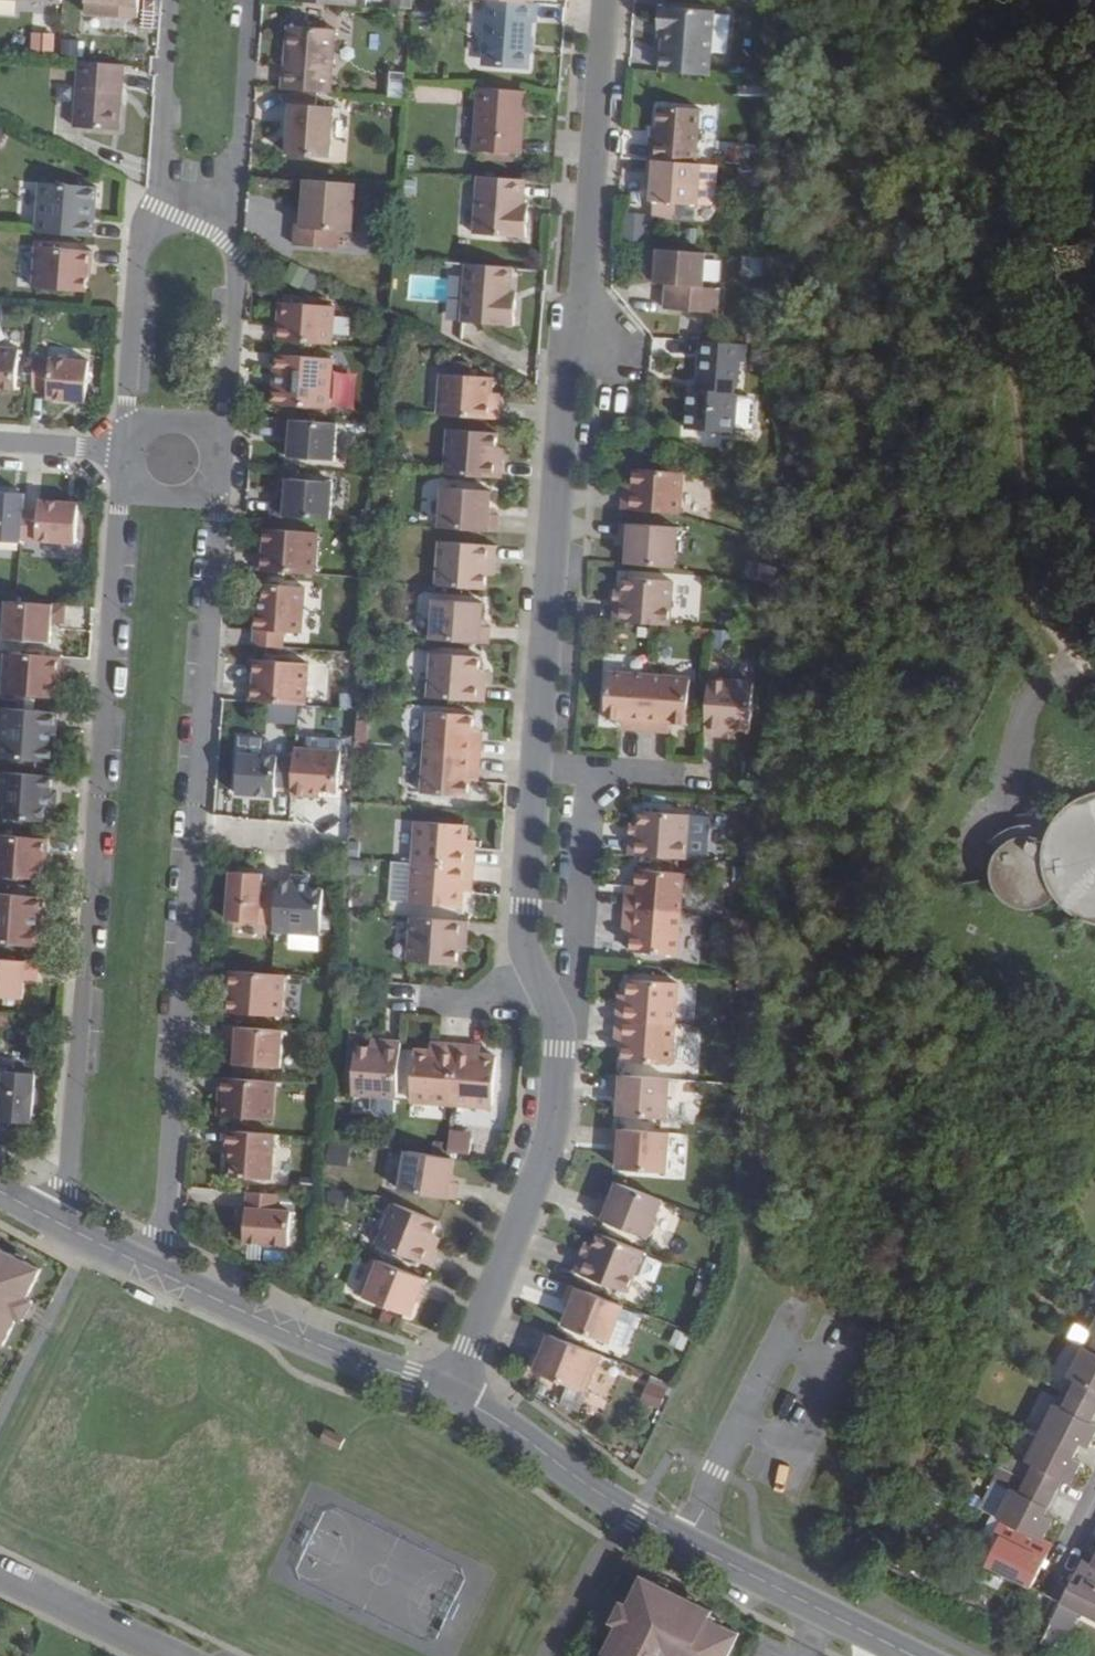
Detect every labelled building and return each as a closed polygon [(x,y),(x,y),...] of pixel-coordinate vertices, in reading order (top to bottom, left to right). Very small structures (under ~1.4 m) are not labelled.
[(84,11),(116,13),(116,9),(138,11),(139,0),(84,0),(84,11)] [(505,0),(488,0),(483,56),(492,66),(526,69),(529,21),(534,22),(536,3),(531,2),(505,0)] [(713,11),(659,7),(658,30),(663,30),(659,73),(708,77),(713,11)] [(334,28),(287,25),(284,65),(283,65),(281,88),(286,89),(316,91),(329,92),(334,28)] [(27,52),(52,53),(53,31),(28,30),(27,52)] [(122,63),(77,60),(72,126),(117,129),(122,63)] [(400,96),(402,70),(386,68),(384,95),(400,96)] [(525,90),(476,87),(472,150),(479,151),(512,154),(520,154),(525,90)] [(316,91),(286,89),(284,120),(289,121),(286,153),(328,156),(331,106),(315,105),(316,91)] [(701,109),(660,106),(658,127),(657,142),(650,142),(649,160),(696,164),(701,109)] [(725,160),(744,160),(743,143),(725,143),(725,160)] [(512,154),(479,151),(478,157),(512,159),(512,154)] [(696,164),(649,160),(647,178),(653,178),(651,201),(653,201),(674,203),(696,205),(699,164),(696,164)] [(716,165),(699,164),(696,205),(708,206),(713,202),(716,165)] [(523,179),(477,176),(472,233),(524,238),(527,212),(521,211),(522,204),(523,179)] [(355,183),(304,178),(302,211),(300,227),(299,245),(337,248),(338,230),(351,231),(355,183)] [(96,238),(99,187),(39,182),(35,234),(96,238)] [(674,203),(653,201),(652,216),(672,217),(674,203)] [(641,238),(642,212),(624,211),(623,237),(641,238)] [(94,268),(95,251),(35,247),(32,288),(90,292),(91,268),(94,268)] [(719,288),(703,287),(705,253),(658,249),(655,283),(666,284),(665,308),(717,313),(719,288)] [(511,267),(465,264),(460,322),(512,326),(514,300),(509,300),(509,292),(511,267)] [(337,306),(278,302),(276,341),(334,346),(337,306)] [(743,363),(744,345),(700,341),(696,390),(687,389),(684,430),(728,433),(731,395),(732,384),(736,384),(737,362),(743,363)] [(21,347),(0,346),(0,394),(0,390),(17,391),(21,347)] [(271,404),(331,409),(335,358),(274,354),(273,372),(277,372),(276,388),(272,388),(271,404)] [(90,360),(34,357),(32,389),(49,389),(48,400),(87,404),(90,360)] [(444,374),(441,415),(499,419),(500,402),(492,401),(492,393),(494,377),(444,374)] [(501,394),(492,393),(492,401),(500,402),(501,394)] [(731,395),(728,433),(747,434),(749,403),(748,396),(731,395)] [(289,438),(288,458),(336,462),(339,423),(278,419),(277,437),(289,438)] [(498,433),(450,429),(446,473),(503,478),(504,460),(496,459),(497,448),(498,433)] [(505,448),(497,448),(496,459),(504,460),(505,448)] [(623,492),(622,509),(679,514),(682,473),(635,469),(634,485),(633,493),(623,492)] [(271,516),(332,521),(335,482),(286,479),(285,497),(272,496),(271,516)] [(624,484),(623,492),(633,493),(634,485),(624,484)] [(445,487),(442,527),(499,532),(500,515),(490,514),(492,491),(445,487)] [(22,544),(23,541),(26,509),(27,494),(0,492),(0,542),(22,544)] [(23,541),(77,545),(80,502),(40,500),(39,510),(26,509),(23,541)] [(678,527),(621,523),(620,540),(630,540),(628,564),(675,567),(678,527)] [(261,562),(261,571),(317,575),(321,533),(267,528),(265,554),(262,554),(261,562)] [(441,541),(438,586),(486,589),(487,574),(488,563),(496,563),(497,545),(441,541)] [(673,581),(625,577),(624,592),(623,601),(615,601),(614,621),(669,625),(673,581)] [(307,588),(264,584),(262,601),(256,601),(252,646),(285,649),(286,632),(303,634),(307,588)] [(624,592),(615,591),(614,601),(615,601),(623,601),(624,592)] [(436,599),(433,639),(490,644),(491,626),(481,626),(483,602),(436,599)] [(67,606),(6,601),(4,640),(52,643),(53,626),(66,627),(66,618),(67,606)] [(63,656),(4,652),(1,694),(58,699),(59,675),(63,656)] [(433,653),(429,697),(486,701),(487,684),(479,684),(480,671),(481,657),(433,653)] [(248,701),(308,705),(311,663),(254,659),(252,683),(250,683),(248,701)] [(480,671),(479,684),(487,684),(488,672),(480,671)] [(651,676),(610,674),(607,718),(631,720),(630,730),(647,731),(651,676)] [(651,676),(647,731),(664,732),(665,722),(689,724),(692,680),(651,676)] [(710,680),(706,736),(726,737),(727,729),(736,730),(751,731),(755,683),(710,680)] [(0,708),(0,758),(56,763),(57,744),(53,744),(54,728),(58,728),(59,722),(59,712),(0,708)] [(474,715),(430,712),(427,753),(481,757),(483,739),(473,739),(474,715)] [(727,729),(726,737),(726,738),(736,739),(736,730),(727,729)] [(234,735),(235,751),(263,750),(263,735),(234,735)] [(292,789),(291,796),(321,798),(321,792),(339,792),(342,749),(296,745),(295,757),(292,789)] [(237,795),(276,798),(277,788),(292,789),(295,757),(241,752),(237,795)] [(481,757),(427,753),(424,793),(468,796),(470,773),(480,774),(481,757)] [(46,822),(47,808),(53,807),(54,790),(54,789),(55,784),(55,776),(0,772),(0,819),(46,822)] [(1035,846),(1033,843),(1029,840),(1021,837),(1011,835),(1003,836),(998,837),(989,841),(981,848),(977,855),(974,862),(972,869),(973,880),(976,890),(981,896),(988,903),(995,907),(1008,909),(1016,909),(1025,906),(1032,902),(1036,899),(1041,892),(1043,889),(1045,893),(1050,901),(1053,905),(1057,908),(1068,917),(1077,921),(1091,925),(1094,925),(1094,790),(1092,790),(1078,794),(1065,800),(1054,810),(1045,821),(1039,833),(1035,846)] [(688,815),(640,811),(639,826),(639,835),(630,835),(629,855),(685,859),(688,815)] [(468,825),(419,821),(415,862),(473,867),(475,849),(466,849),(467,841),(468,825)] [(639,826),(630,825),(629,834),(630,835),(639,835),(639,826)] [(47,838),(0,835),(0,877),(44,881),(45,862),(46,856),(47,838)] [(467,841),(466,849),(475,849),(475,841),(467,841)] [(415,862),(393,861),(390,901),(412,903),(415,862)] [(415,862),(412,903),(462,907),(463,891),(464,884),(472,884),(473,867),(415,862)] [(636,894),(626,893),(625,910),(680,914),(683,872),(638,870),(636,894)] [(229,871),(226,921),(261,924),(275,925),(278,895),(263,894),(265,874),(244,872),(229,871)] [(275,925),(274,932),(321,936),(325,890),(309,889),(309,884),(294,882),(279,881),(278,895),(275,925)] [(472,884),(464,884),(463,891),(471,892),(472,884)] [(0,893),(0,944),(42,947),(43,929),(39,929),(40,912),(44,912),(45,897),(0,893)] [(680,914),(625,910),(624,927),(634,928),(632,952),(676,955),(680,914)] [(682,913),(676,957),(710,962),(715,917),(682,913)] [(413,918),(410,962),(457,966),(459,951),(460,939),(468,940),(469,922),(413,918)] [(460,939),(459,951),(467,951),(468,940),(460,939)] [(0,959),(0,998),(24,999),(26,981),(40,981),(41,961),(0,959)] [(229,988),(227,1013),(284,1017),(287,974),(228,970),(227,988),(229,988)] [(618,1002),(617,1019),(674,1024),(677,983),(630,979),(629,995),(628,1003),(618,1002)] [(618,994),(618,1002),(628,1003),(629,995),(618,994)] [(617,1019),(615,1037),(625,1037),(625,1046),(623,1061),(671,1065),(674,1024),(617,1019)] [(233,1065),(282,1069),(285,1030),(223,1026),(222,1044),(235,1045),(233,1065)] [(625,1037),(615,1037),(615,1045),(625,1046),(625,1037)] [(372,1039),(371,1047),(383,1048),(384,1040),(372,1039)] [(356,1046),(353,1094),(373,1095),(397,1097),(401,1041),(384,1040),(383,1048),(371,1047),(356,1046)] [(431,1043),(431,1051),(438,1052),(439,1044),(431,1043)] [(414,1050),(410,1100),(451,1104),(456,1045),(439,1044),(438,1052),(431,1051),(414,1050)] [(473,1046),(456,1045),(451,1104),(492,1107),(496,1057),(480,1056),(472,1055),(473,1046)] [(473,1046),(472,1055),(480,1056),(481,1048),(473,1046)] [(0,1071),(0,1101),(0,1105),(0,1121),(33,1124),(38,1073),(0,1071)] [(669,1079),(612,1075),(611,1091),(621,1092),(619,1115),(666,1119),(669,1079)] [(278,1081),(219,1077),(218,1093),(216,1116),(275,1121),(278,1081)] [(397,1097),(373,1095),(372,1109),(376,1114),(395,1115),(397,1097)] [(668,1133),(611,1128),(610,1145),(620,1146),(618,1169),(665,1173),(668,1133)] [(277,1134),(227,1130),(225,1160),(232,1161),(231,1177),(274,1181),(277,1134)] [(468,1138),(448,1137),(447,1153),(467,1155),(468,1138)] [(407,1151),(401,1190),(458,1200),(460,1183),(450,1182),(454,1159),(407,1151)] [(600,1201),(594,1217),(647,1238),(662,1200),(618,1183),(610,1205),(600,1201)] [(244,1244),(290,1247),(293,1210),(279,1208),(279,1194),(248,1192),(246,1210),(245,1225),(244,1244)] [(394,1203),(378,1245),(431,1266),(437,1249),(429,1246),(434,1235),(439,1221),(394,1203)] [(238,1225),(245,1225),(246,1210),(239,1209),(238,1225)] [(582,1253),(575,1272),(627,1292),(643,1251),(599,1233),(593,1247),(590,1256),(582,1253)] [(442,1238),(434,1235),(429,1246),(437,1249),(442,1238)] [(585,1244),(581,1253),(582,1253),(590,1256),(593,1247),(585,1244)] [(4,1347),(18,1318),(28,1298),(42,1269),(0,1248),(0,1345),(4,1347)] [(374,1259),(360,1295),(412,1315),(417,1302),(420,1293),(426,1278),(374,1259)] [(570,1285),(564,1301),(573,1304),(565,1326),(609,1343),(623,1306),(570,1285)] [(34,1301),(28,1298),(18,1318),(24,1321),(34,1301)] [(1093,1302),(1081,1327),(1086,1331),(1077,1349),(1094,1358),(1094,1303),(1093,1302)] [(602,1355),(550,1335),(545,1350),(541,1358),(536,1372),(587,1392),(602,1355)] [(1065,1378),(1057,1393),(1086,1408),(1094,1390),(1094,1358),(1077,1349),(1070,1345),(1057,1374),(1065,1378)] [(648,1374),(636,1399),(657,1408),(668,1383),(648,1374)] [(1090,1425),(1079,1420),(1086,1408),(1057,1393),(1052,1404),(1043,1401),(1029,1432),(1065,1450),(1068,1443),(1079,1447),(1090,1425)] [(326,1430),(321,1440),(340,1449),(345,1438),(326,1430)] [(1015,1460),(1023,1464),(1015,1478),(1044,1492),(1050,1478),(1061,1483),(1071,1463),(1061,1459),(1065,1450),(1029,1432),(1015,1460)] [(1002,1454),(994,1467),(1015,1478),(1023,1464),(1015,1460),(1002,1454)] [(1044,1517),(1034,1512),(1044,1492),(1015,1478),(994,1467),(993,1466),(987,1480),(1002,1487),(987,1516),(991,1517),(1034,1539),(1044,1517)] [(1002,1487),(987,1480),(972,1508),(982,1513),(987,1516),(1002,1487)] [(987,1516),(982,1513),(975,1529),(983,1533),(991,1517),(987,1516)] [(1043,1545),(1034,1539),(991,1517),(983,1533),(991,1537),(976,1565),(1021,1588),(1033,1564),(1037,1558),(1043,1545)] [(983,1533),(975,1529),(962,1553),(978,1561),(991,1537),(983,1533)] [(1086,1564),(1094,1568),(1094,1544),(1086,1564)] [(1086,1564),(1073,1559),(1065,1573),(1063,1579),(1051,1602),(1040,1624),(1059,1633),(1069,1612),(1094,1626),(1094,1568),(1086,1564)] [(740,1634),(710,1619),(713,1611),(643,1577),(629,1605),(618,1626),(604,1654),(609,1655),(729,1655),(740,1634)] [(622,1603),(612,1623),(618,1626),(629,1605),(622,1603)]
